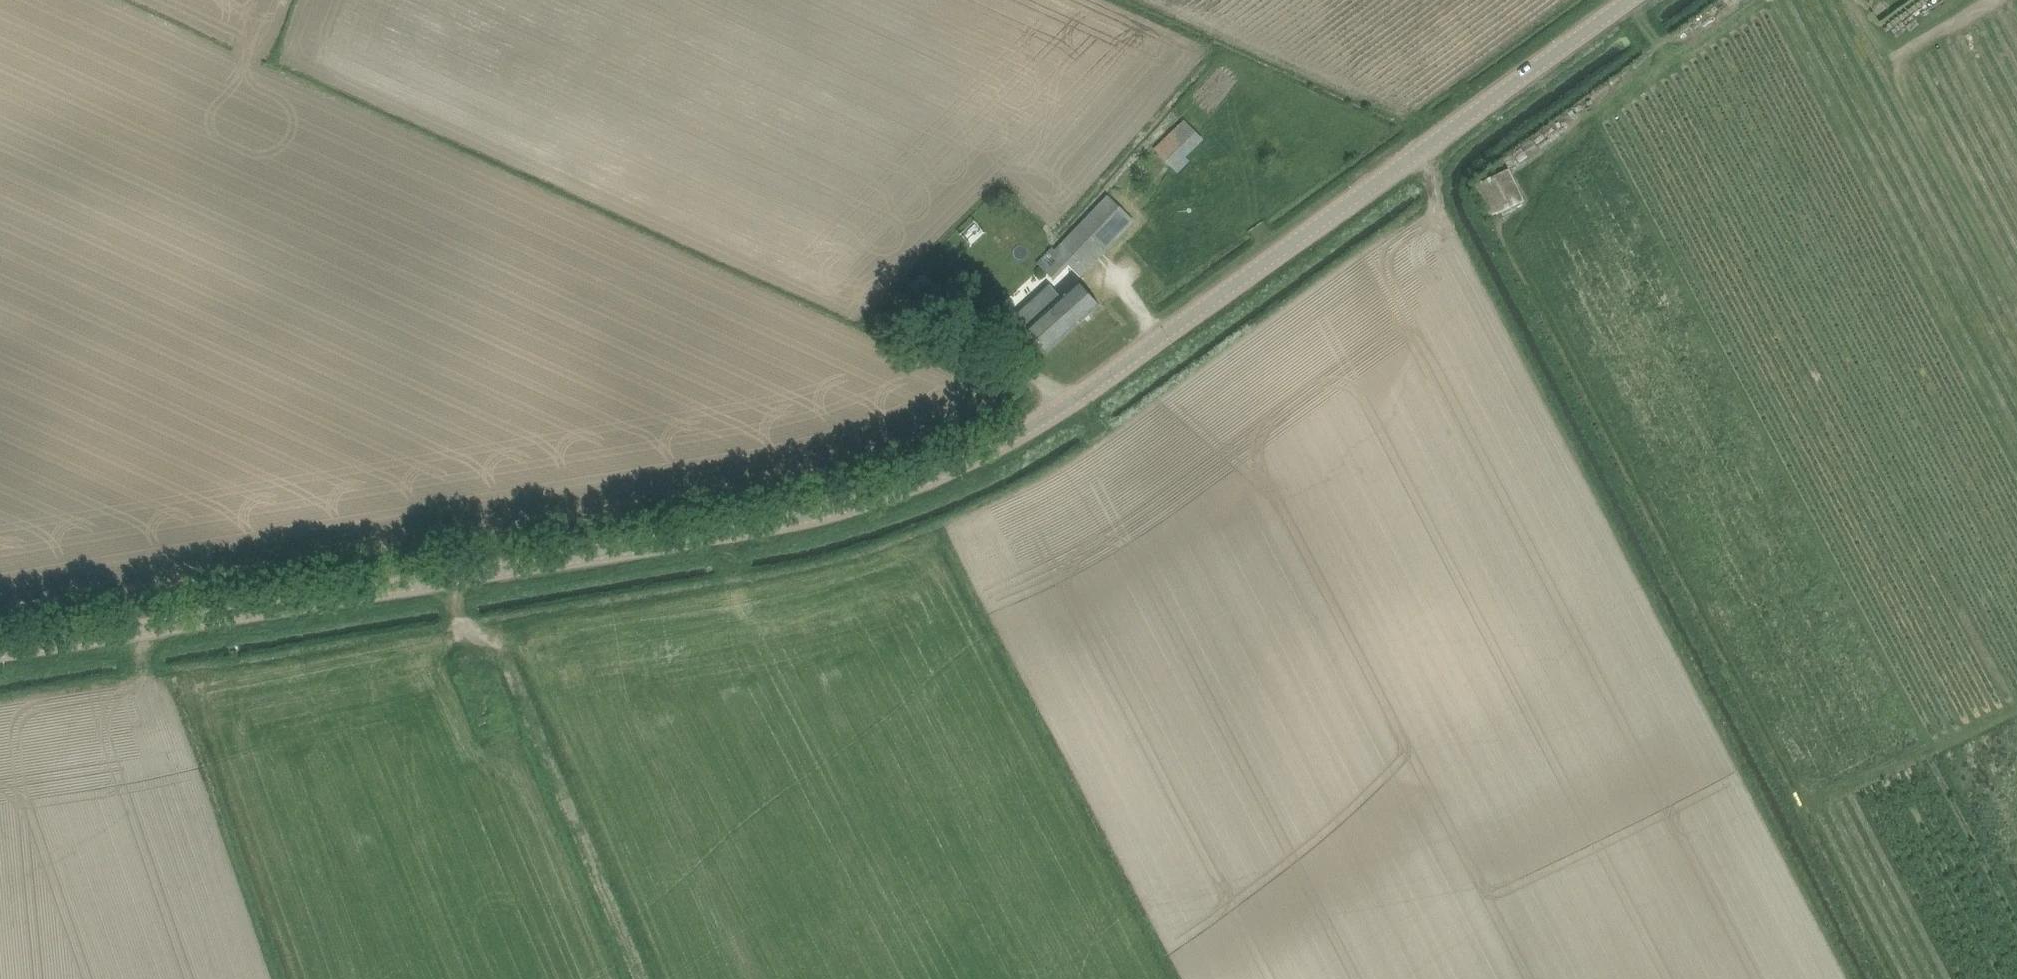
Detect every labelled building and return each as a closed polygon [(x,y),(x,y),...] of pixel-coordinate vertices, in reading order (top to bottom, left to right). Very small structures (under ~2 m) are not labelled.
[(1154,152),(1171,169),(1201,139),(1183,121),(1154,152)] [(1133,221),(1107,197),(1057,251),(1052,247),(1037,262),(1053,277),(1066,262),(1080,276),(1088,268),(1074,255),(1092,237),(1105,249),(1133,221)] [(971,243),(983,229),(973,220),(960,234),(971,243)] [(1100,304),(1087,289),(1078,280),(1060,296),(1050,285),(1005,327),(1023,347),(1036,362),(1100,304)]
